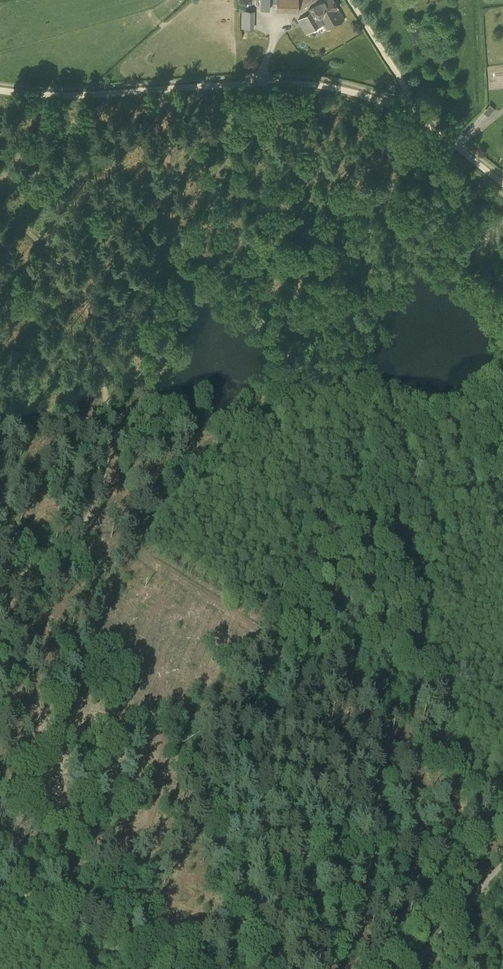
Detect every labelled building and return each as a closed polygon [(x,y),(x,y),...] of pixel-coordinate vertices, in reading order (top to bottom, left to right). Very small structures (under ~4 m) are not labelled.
[(277,9),(277,11),(298,12),(298,0),(277,0),(277,3),(273,3),(273,9),(277,9)] [(344,19),(337,7),(334,0),(323,0),(308,9),(310,12),(297,19),(306,33),(323,23),(326,30),(344,19)] [(241,10),(241,28),(254,28),(254,10),(241,10)]
